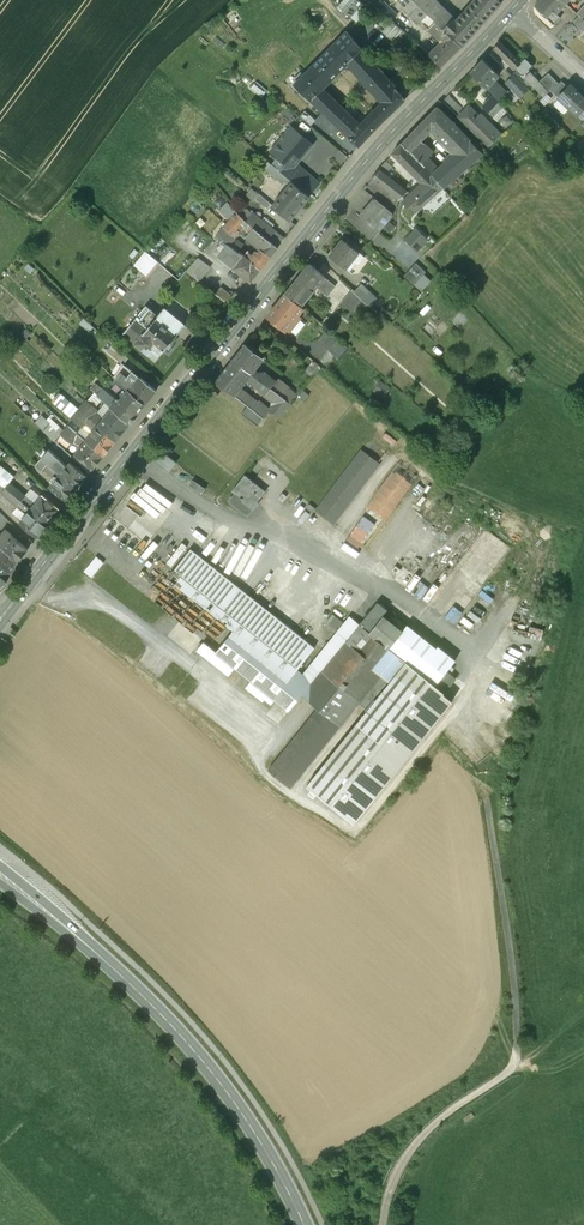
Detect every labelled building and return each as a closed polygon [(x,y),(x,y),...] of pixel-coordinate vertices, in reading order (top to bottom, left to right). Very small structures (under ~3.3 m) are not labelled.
[(353,17),(367,2),(365,0),(343,0),(339,5),(353,17)] [(382,0),(377,0),(374,3),(389,17),(395,12),(382,0)] [(410,15),(420,7),(413,0),(400,0),(403,3),(400,6),(410,15)] [(437,22),(462,47),(502,3),(499,0),(476,0),(457,22),(434,0),(413,0),(420,7),(437,22)] [(561,0),(540,0),(534,6),(554,25),(560,18),(557,14),(566,4),(561,0)] [(430,29),(437,22),(420,7),(410,15),(419,23),(422,21),(428,27),(426,29),(428,31),(430,29)] [(579,15),(573,21),(583,31),(583,20),(579,15)] [(386,28),(394,39),(402,33),(394,22),(386,28)] [(429,55),(441,67),(462,47),(437,22),(430,29),(443,42),(429,55)] [(381,103),(396,89),(362,48),(363,48),(348,29),(331,46),(345,62),(381,103)] [(500,41),(493,48),(503,57),(510,64),(515,69),(516,67),(523,73),(531,64),(525,58),(521,62),(500,41)] [(345,62),(331,46),(305,73),(322,88),(345,62)] [(498,62),(505,70),(508,67),(510,64),(503,57),(498,62)] [(483,59),(471,72),(488,88),(487,88),(492,92),(495,89),(490,84),(497,78),(500,75),(483,59)] [(515,73),(508,67),(505,70),(512,76),(515,74),(515,73)] [(551,90),(559,83),(548,73),(540,81),(530,72),(524,78),(544,97),(548,93),(551,90)] [(368,136),(359,126),(322,88),(305,73),(295,84),(341,132),(336,137),(353,153),(359,146),(368,136)] [(515,74),(512,76),(507,83),(520,98),(529,90),(515,74)] [(494,94),(503,85),(497,78),(490,84),(495,89),(492,92),(494,94)] [(558,97),(568,87),(562,80),(559,83),(551,90),(558,97)] [(558,97),(577,115),(583,108),(583,97),(570,84),(568,87),(558,97)] [(503,85),(494,94),(500,101),(509,91),(503,85)] [(359,126),(368,136),(405,99),(396,89),(381,103),(359,126)] [(548,93),(544,97),(541,99),(545,104),(552,97),(548,93)] [(500,101),(494,94),(482,106),(488,112),(500,101)] [(459,117),(464,111),(448,95),(443,101),(459,117)] [(488,112),(497,121),(507,110),(500,101),(488,112)] [(464,111),(459,117),(482,140),(490,132),(477,119),(479,116),(469,106),(464,111)] [(424,121),(432,129),(447,146),(463,132),(437,107),(424,121)] [(506,126),(513,120),(508,113),(501,119),(506,126)] [(416,129),(425,137),(432,129),(424,121),(416,129)] [(280,171),(310,195),(319,184),(296,164),(312,144),(292,127),(271,151),(286,164),(280,171)] [(402,143),(411,151),(421,140),(425,137),(416,129),(402,143)] [(483,152),(463,132),(447,146),(455,154),(448,160),(460,173),(483,152)] [(490,132),(482,140),(489,147),(497,139),(490,132)] [(460,173),(448,160),(438,169),(428,158),(432,154),(421,144),(423,142),(421,140),(411,151),(423,163),(425,166),(432,174),(443,187),(460,173)] [(402,143),(391,154),(422,184),(432,174),(425,166),(423,163),(411,151),(402,143)] [(497,159),(503,166),(511,160),(505,152),(497,159)] [(273,205),(290,220),(295,213),(295,214),(310,196),(310,195),(280,171),(269,161),(263,167),(283,184),(285,181),(290,185),(273,205)] [(381,167),(372,178),(399,200),(408,192),(386,174),(388,172),(381,167)] [(416,212),(443,187),(432,174),(422,184),(402,202),(416,212)] [(245,194),(253,201),(255,199),(259,194),(251,187),(245,194)] [(259,194),(255,199),(266,208),(270,203),(259,194)] [(375,199),(361,217),(379,232),(384,226),(389,220),(394,215),(375,199)] [(229,220),(236,211),(228,201),(219,208),(229,220)] [(242,204),(236,211),(241,215),(246,208),(242,204)] [(241,215),(247,220),(253,213),(246,208),(241,215)] [(255,227),(247,220),(241,215),(236,211),(229,220),(224,226),(235,237),(244,226),(246,228),(242,233),(247,237),(255,227)] [(271,257),(278,247),(271,242),(268,240),(275,231),(270,227),(261,220),(253,213),(247,220),(255,227),(247,237),(261,249),(271,257)] [(261,220),(270,227),(273,225),(263,217),(261,220)] [(384,226),(390,232),(395,225),(389,220),(384,226)] [(229,243),(235,237),(224,226),(219,233),(229,243)] [(404,239),(417,251),(428,240),(415,227),(404,239)] [(271,242),(277,233),(275,231),(268,240),(271,242)] [(278,247),(285,239),(277,233),(271,242),(278,247)] [(236,239),(231,245),(238,251),(243,244),(236,239)] [(343,239),(329,255),(346,268),(359,252),(343,239)] [(218,256),(229,244),(224,240),(213,252),(218,256)] [(235,270),(246,257),(238,251),(231,245),(229,244),(218,256),(229,265),(229,266),(235,270)] [(261,269),(271,257),(261,249),(259,253),(257,252),(253,256),(249,253),(246,257),(261,269)] [(145,250),(132,265),(145,275),(158,261),(145,250)] [(365,257),(359,252),(346,268),(349,271),(356,263),(358,265),(365,257)] [(198,257),(187,270),(200,281),(210,267),(198,257)] [(251,282),(261,269),(246,257),(235,270),(251,282)] [(414,284),(423,274),(426,271),(416,262),(404,275),(414,284)] [(310,263),(286,293),(301,306),(317,286),(328,295),(335,286),(324,277),(325,276),(310,263)] [(422,291),(431,281),(423,274),(414,284),(422,291)] [(354,291),(370,306),(377,298),(362,283),(354,291)] [(216,293),(227,302),(231,298),(232,296),(232,295),(221,287),(216,293)] [(364,313),(370,306),(354,291),(353,290),(342,302),(351,310),(344,317),(349,321),(360,309),(364,313)] [(286,293),(268,315),(289,332),(301,317),(298,315),(304,308),(301,306),(286,293)] [(139,346),(156,360),(164,350),(165,351),(186,325),(165,308),(158,316),(149,308),(126,337),(138,346),(139,346)] [(321,323),(327,328),(333,321),(327,315),(321,323)] [(22,331),(27,336),(32,331),(27,326),(22,331)] [(327,329),(318,340),(329,349),(338,338),(327,329)] [(338,338),(329,349),(336,357),(346,345),(338,338)] [(234,358),(271,387),(276,381),(264,372),(258,373),(254,369),(263,357),(246,344),(234,358)] [(234,358),(216,381),(234,395),(239,388),(246,379),(265,394),(271,387),(234,358)] [(127,365),(134,371),(138,366),(131,360),(127,365)] [(314,363),(307,372),(313,376),(320,367),(314,363)] [(146,404),(157,390),(141,377),(135,385),(133,382),(129,378),(134,371),(127,365),(116,379),(129,390),(146,404)] [(381,380),(374,390),(383,396),(390,386),(381,380)] [(271,387),(282,396),(287,390),(276,381),(271,387)] [(94,392),(98,396),(101,399),(111,406),(115,402),(112,399),(113,397),(96,383),(91,389),(94,392)] [(290,386),(287,390),(282,396),(271,387),(265,394),(265,395),(273,401),(273,405),(270,409),(278,417),(297,395),(295,394),(296,392),(290,386)] [(257,425),(269,412),(258,402),(239,388),(234,395),(248,406),(242,413),(257,425)] [(302,389),(297,395),(304,401),(309,394),(302,389)] [(130,422),(146,404),(129,390),(120,401),(117,398),(115,402),(111,406),(113,408),(130,422)] [(88,400),(96,406),(101,399),(98,396),(94,392),(88,400)] [(57,402),(62,407),(70,399),(65,394),(57,402)] [(101,399),(96,406),(94,408),(96,409),(94,411),(97,413),(101,416),(103,420),(113,408),(111,406),(101,399)] [(88,418),(91,420),(97,413),(94,411),(96,409),(94,408),(86,401),(79,409),(88,418)] [(116,440),(130,422),(113,408),(103,420),(101,416),(97,413),(91,420),(116,440)] [(81,425),(82,426),(88,418),(79,409),(72,418),(81,425)] [(35,422),(43,429),(50,422),(42,414),(35,422)] [(104,455),(116,440),(91,420),(88,418),(82,426),(81,425),(75,432),(78,434),(104,455)] [(60,434),(64,429),(60,425),(58,427),(51,420),(50,422),(43,429),(54,440),(60,434)] [(78,434),(75,432),(67,424),(64,429),(60,434),(71,443),(73,441),(78,434)] [(89,473),(104,455),(78,434),(73,441),(76,444),(81,445),(72,457),(89,473)] [(366,450),(383,460),(388,451),(371,441),(366,450)] [(160,451),(154,458),(169,470),(175,462),(160,451)] [(317,509),(317,510),(318,511),(333,523),(377,464),(378,465),(379,464),(362,451),(362,452),(318,510),(317,509)] [(48,472),(52,467),(47,461),(41,456),(35,463),(41,469),(43,467),(48,472)] [(51,457),(47,461),(52,467),(57,462),(51,457)] [(59,473),(77,488),(87,476),(69,462),(63,469),(57,462),(52,467),(59,473)] [(5,487),(8,482),(14,475),(0,464),(0,483),(5,487)] [(416,475),(401,464),(350,535),(365,546),(416,475)] [(77,488),(59,473),(52,467),(48,472),(55,479),(49,486),(67,501),(77,488)] [(245,475),(232,491),(236,494),(230,501),(247,515),(266,491),(245,475)] [(193,479),(189,485),(201,493),(205,487),(193,479)] [(5,487),(21,500),(25,495),(8,482),(5,487)] [(0,492),(17,505),(21,500),(5,487),(0,492)] [(30,489),(25,495),(34,503),(39,496),(30,489)] [(30,508),(49,523),(60,509),(41,494),(39,496),(34,503),(30,508)] [(25,495),(21,500),(30,508),(34,503),(25,495)] [(19,521),(38,536),(49,523),(30,508),(21,500),(17,505),(26,513),(21,519),(19,521)] [(418,513),(402,501),(368,548),(384,560),(418,513)] [(170,503),(161,512),(167,519),(177,509),(170,503)] [(26,513),(17,505),(12,511),(21,519),(26,513)] [(0,511),(0,528),(9,519),(0,511)] [(107,518),(85,546),(96,555),(104,562),(204,642),(198,650),(229,675),(236,667),(252,680),(246,687),(263,701),(265,699),(271,704),(276,699),(289,710),(302,694),(319,708),(269,769),(291,787),(358,703),(367,710),(307,785),(355,823),(453,701),(443,693),(456,678),(447,671),(455,660),(438,646),(436,649),(378,602),(360,624),(350,616),(345,623),(333,614),(326,622),(338,631),(299,680),(292,676),(315,647),(162,525),(144,547),(107,518)] [(17,561),(33,542),(10,520),(0,533),(0,547),(17,561)] [(245,538),(230,569),(246,577),(257,555),(262,557),(267,547),(258,542),(258,544),(245,538)] [(86,548),(84,546),(78,555),(79,556),(86,548)] [(17,561),(0,547),(0,566),(8,573),(17,561)] [(104,562),(96,555),(84,570),(92,577),(104,562)] [(8,573),(0,566),(0,582),(8,573)] [(436,582),(426,597),(439,606),(449,591),(436,582)]
